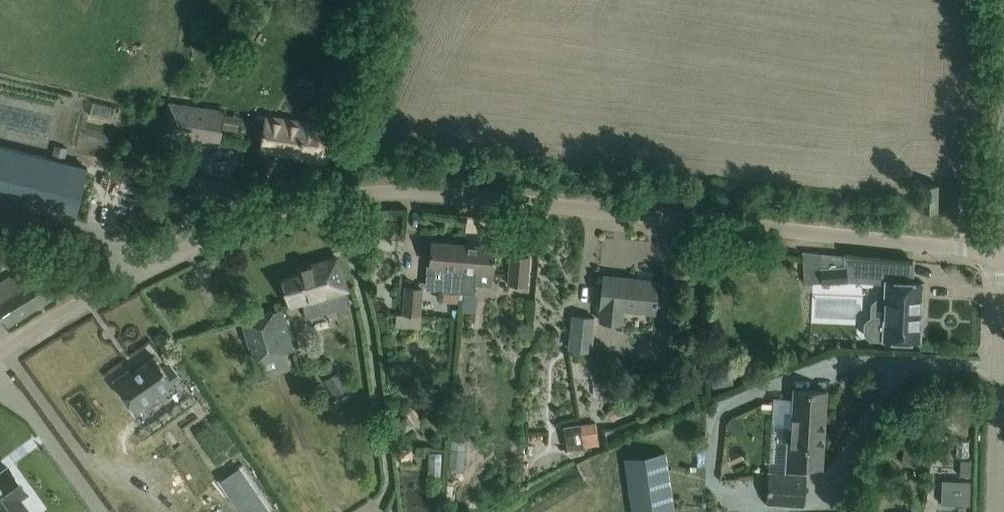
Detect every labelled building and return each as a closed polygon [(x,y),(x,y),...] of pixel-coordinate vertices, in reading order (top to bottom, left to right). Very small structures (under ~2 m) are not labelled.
[(224,110),(169,103),(166,132),(220,139),(221,128),(236,130),(238,116),(223,114),(224,110)] [(262,127),(255,126),(254,134),(261,135),(259,148),(297,153),(296,156),(324,160),(326,144),(329,123),(264,114),(262,127)] [(89,132),(91,125),(69,121),(68,128),(89,132)] [(68,160),(0,143),(0,199),(74,217),(87,164),(68,160)] [(189,174),(185,196),(227,203),(231,182),(189,174)] [(921,209),(937,210),(937,183),(922,183),(921,209)] [(459,270),(462,242),(431,240),(429,264),(443,265),(441,290),(443,290),(442,297),(458,298),(460,271),(459,270)] [(460,271),(458,298),(459,299),(460,291),(475,292),(477,268),(493,270),(495,245),(462,242),(459,270),(460,271)] [(6,261),(7,258),(20,260),(20,258),(31,260),(33,251),(9,247),(9,248),(0,246),(0,260),(6,261)] [(427,269),(428,248),(419,247),(418,268),(427,269)] [(820,253),(822,281),(846,279),(845,255),(820,253)] [(510,254),(508,285),(526,286),(529,255),(510,254)] [(288,304),(346,287),(337,256),(298,267),(300,273),(281,279),(288,304)] [(53,296),(47,286),(55,281),(49,270),(40,275),(38,271),(19,283),(13,273),(0,281),(0,312),(7,324),(53,296)] [(604,273),(602,293),(600,318),(622,320),(623,308),(654,311),(655,302),(657,302),(657,298),(655,298),(657,279),(656,279),(655,282),(634,280),(634,277),(604,273)] [(922,281),(886,279),(884,317),(870,316),(867,318),(863,322),(862,332),(867,336),(919,339),(922,281)] [(405,285),(402,313),(397,313),(396,325),(421,327),(422,315),(420,315),(422,286),(405,285)] [(294,351),(287,327),(281,307),(244,319),(256,362),(294,351)] [(572,315),(570,350),(591,352),(594,316),(572,315)] [(113,380),(137,412),(154,399),(152,396),(173,381),(154,355),(131,372),(129,368),(113,380)] [(328,361),(320,366),(326,376),(335,371),(328,361)] [(326,376),(323,378),(334,395),(350,384),(339,368),(335,371),(326,376)] [(826,389),(806,388),(794,388),(791,428),(787,428),(785,463),(822,465),(826,389)] [(939,395),(937,421),(950,422),(952,397),(939,395)] [(620,413),(615,406),(607,412),(612,419),(620,413)] [(573,443),(574,448),(584,447),(584,445),(600,443),(597,421),(570,426),(563,426),(566,444),(573,443)] [(464,449),(449,448),(448,467),(463,468),(464,449)] [(427,473),(440,474),(441,451),(428,450),(427,473)] [(665,452),(625,458),(632,511),(674,511),(665,452)] [(960,458),(959,474),(969,474),(970,459),(960,458)] [(0,511),(23,511),(27,509),(18,496),(26,491),(8,466),(0,472),(0,511)] [(805,475),(768,473),(766,501),(803,503),(805,475)] [(942,479),(941,503),(968,503),(969,480),(942,479)] [(236,501),(243,511),(267,511),(270,510),(255,488),(236,501)]
